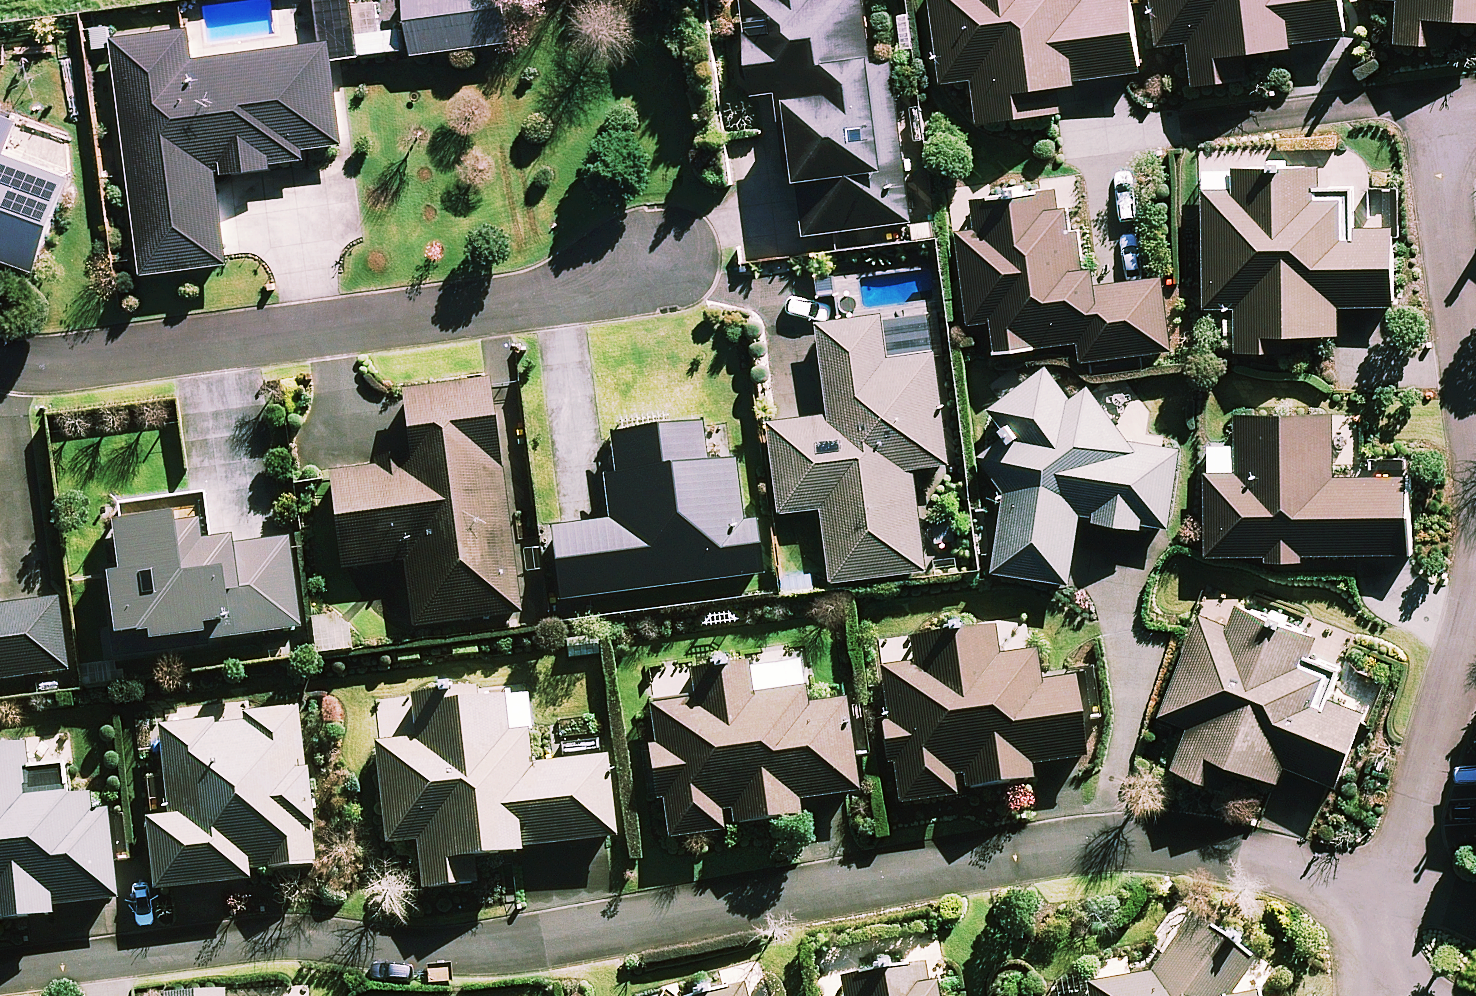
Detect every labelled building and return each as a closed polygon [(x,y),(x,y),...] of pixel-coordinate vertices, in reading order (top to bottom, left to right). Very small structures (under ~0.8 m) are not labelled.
[(504,0),(408,0),(415,55),(510,44),(504,0)] [(864,0),(741,0),(754,95),(779,92),(790,178),(800,177),(807,236),(913,222),(893,62),(872,65),(864,0)] [(1141,71),(1130,0),(934,0),(946,83),(977,79),(983,117),(1060,106),(1056,83),(1141,71)] [(1349,34),(1344,0),(1157,0),(1163,44),(1194,40),(1200,78),(1252,71),(1249,48),(1349,34)] [(1475,22),(1475,0),(1365,0),(1365,2),(1397,3),(1395,42),(1448,44),(1449,21),(1475,22)] [(277,163),(307,160),(306,149),(341,145),(329,43),(192,60),(189,30),(115,39),(144,274),(229,264),(219,179),(278,172),(277,163)] [(0,115),(0,257),(38,271),(71,179),(6,155),(18,121),(0,115)] [(1207,194),(1209,307),(1239,307),(1239,352),(1290,351),(1290,331),(1339,330),(1339,302),(1392,301),(1391,231),(1358,232),(1357,201),(1319,202),(1318,171),(1239,172),(1240,194),(1207,194)] [(1084,362),(1169,350),(1158,279),(1100,287),(1097,263),(1082,265),(1077,231),(1064,233),(1058,189),(978,201),(982,230),(962,233),(975,325),(995,322),(999,347),(1080,336),(1084,362)] [(951,464),(931,278),(883,283),(887,316),(821,323),(831,416),(771,423),(781,512),(825,507),(833,581),(928,571),(916,468),(951,464)] [(1168,526),(1179,450),(1133,442),(1093,387),(1072,400),(1048,370),(996,408),(1016,431),(983,456),(1012,497),(1001,570),(1072,580),(1081,514),(1101,517),(1100,521),(1142,527),(1143,523),(1168,526)] [(521,615),(491,384),(403,395),(413,468),(333,478),(345,571),(407,563),(415,629),(521,615)] [(1208,479),(1210,554),(1412,551),(1411,478),(1332,480),(1331,415),(1237,416),(1238,479),(1208,479)] [(739,524),(726,423),(613,437),(617,473),(607,474),(613,523),(554,530),(563,602),(764,577),(757,522),(739,524)] [(206,519),(118,527),(121,569),(113,569),(119,638),(151,636),(152,644),(299,631),(291,541),(209,549),(206,519)] [(65,674),(56,601),(0,608),(0,682),(65,674)] [(1233,629),(1204,618),(1165,718),(1192,729),(1178,767),(1222,784),(1231,761),(1282,781),(1288,765),(1336,783),(1363,712),(1329,699),(1338,677),(1300,663),(1311,636),(1240,609),(1233,629)] [(1031,765),(1084,758),(1072,679),(1040,684),(1035,653),(999,659),(995,631),(912,643),(915,668),(883,672),(902,803),(953,795),(951,777),(968,775),(970,789),(1033,780),(1031,765)] [(796,801),(857,792),(844,705),(803,711),(800,689),(750,697),(746,669),(695,676),(699,701),(647,708),(666,839),(718,831),(715,813),(732,810),(734,825),(798,816),(796,801)] [(421,741),(383,746),(394,843),(420,840),(425,889),(478,883),(475,857),(614,841),(605,762),(536,770),(532,739),(510,742),(504,695),(416,706),(421,741)] [(318,861),(300,711),(164,727),(175,821),(151,824),(159,890),(251,879),(250,869),(318,861)] [(53,913),(52,903),(117,896),(106,799),(65,804),(62,774),(25,778),(23,757),(0,759),(0,919),(53,913)] [(1251,964),(1191,924),(1153,977),(1091,986),(1093,995),(1232,995),(1251,964)] [(927,969),(844,982),(846,995),(932,995),(927,969)]
